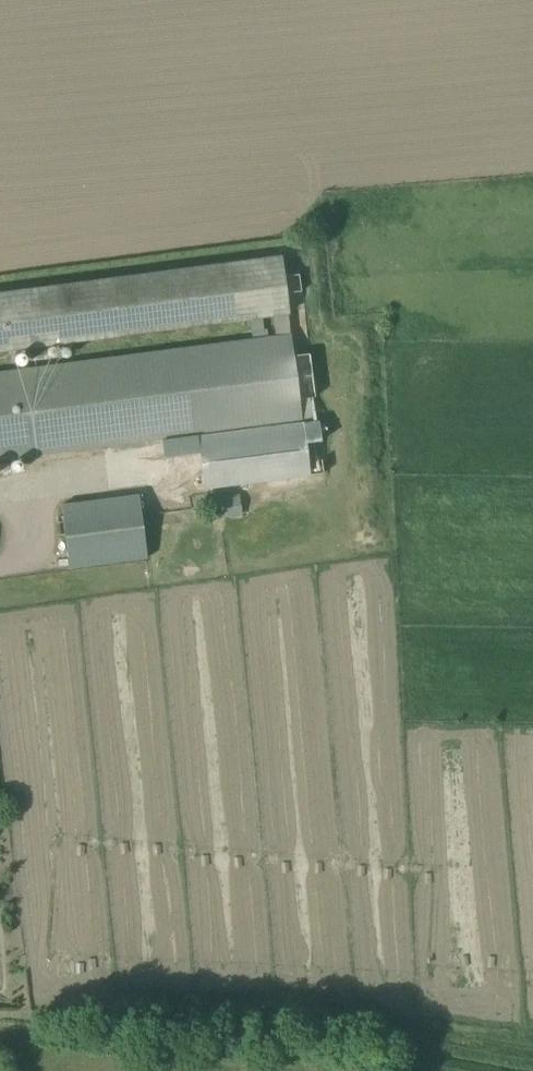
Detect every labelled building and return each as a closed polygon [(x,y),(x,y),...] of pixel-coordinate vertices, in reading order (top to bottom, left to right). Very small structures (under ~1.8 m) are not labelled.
[(301,421),(290,334),(287,313),(280,257),(0,293),(0,351),(28,347),(29,357),(46,355),(44,345),(274,315),(276,336),(0,372),(0,460),(301,421)] [(318,421),(198,436),(205,488),(308,475),(304,443),(321,441),(318,421)] [(138,494),(61,505),(70,568),(147,558),(138,494)] [(240,494),(208,499),(211,519),(242,514),(240,494)]
